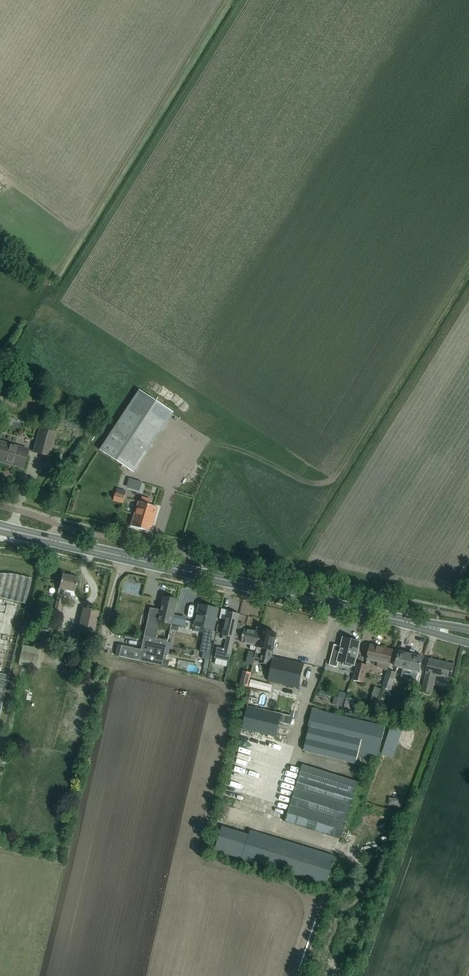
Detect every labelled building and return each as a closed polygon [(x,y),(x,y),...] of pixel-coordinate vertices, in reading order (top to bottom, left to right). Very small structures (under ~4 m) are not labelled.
[(134,473),(173,413),(139,391),(100,450),(134,473)] [(49,456),(51,447),(55,433),(40,429),(33,452),(49,456)] [(14,463),(14,466),(22,468),(28,450),(0,442),(0,459),(14,463)] [(114,500),(123,503),(126,491),(117,489),(114,500)] [(140,503),(138,502),(131,526),(151,532),(158,508),(150,505),(151,499),(142,497),(140,503)] [(26,603),(32,578),(13,574),(0,574),(0,597),(26,603)] [(62,574),(59,588),(54,611),(59,612),(63,595),(73,598),(77,578),(62,574)] [(171,624),(175,610),(177,600),(164,597),(160,618),(149,616),(147,625),(141,650),(122,645),(119,656),(160,665),(166,641),(156,638),(160,622),(171,625),(171,624)] [(197,617),(195,623),(207,626),(205,633),(204,633),(202,641),(210,643),(211,641),(216,619),(218,609),(202,605),(200,613),(198,613),(197,617)] [(83,608),(81,618),(78,631),(93,635),(99,611),(83,608)] [(228,612),(226,621),(223,635),(222,638),(227,639),(225,649),(217,647),(215,658),(229,661),(230,654),(231,654),(239,614),(228,612)] [(54,621),(33,616),(30,627),(52,631),(54,621)] [(255,651),(259,633),(244,629),(241,642),(251,644),(250,649),(255,651)] [(259,633),(255,651),(256,651),(254,658),(259,659),(258,664),(271,666),(268,681),(299,688),(303,670),(305,671),(307,664),(273,657),(273,658),(271,657),(273,646),(275,646),(277,639),(275,638),(276,633),(260,629),(260,633),(259,633)] [(329,665),(337,667),(338,661),(344,663),(343,665),(351,666),(351,664),(354,665),(359,642),(343,638),(340,651),(333,650),(329,665)] [(202,642),(200,652),(203,652),(202,658),(203,658),(208,660),(210,660),(213,643),(210,643),(202,641),(202,642)] [(23,645),(19,665),(35,669),(40,649),(23,645)] [(388,670),(393,650),(371,645),(367,660),(378,662),(376,667),(387,670),(388,671),(388,670)] [(419,672),(423,657),(399,651),(395,666),(419,672)] [(429,659),(427,669),(422,691),(432,693),(436,676),(442,677),(440,682),(449,684),(450,679),(453,664),(445,662),(445,664),(440,663),(441,661),(429,659)] [(357,663),(352,680),(363,683),(367,666),(357,663)] [(391,689),(397,673),(388,670),(388,671),(387,670),(381,686),(391,689)] [(251,673),(242,671),(239,684),(248,686),(251,673)] [(8,675),(0,673),(0,710),(8,675)] [(296,700),(260,691),(251,689),(242,729),(276,737),(282,714),(292,717),(296,700)] [(359,707),(362,699),(353,696),(350,704),(359,707)] [(362,764),(362,762),(370,764),(371,757),(376,758),(384,726),(322,711),(312,709),(308,725),(309,726),(305,742),(304,750),(319,754),(327,756),(356,763),(356,762),(362,764)] [(394,750),(402,725),(392,722),(382,753),(389,756),(392,749),(394,750)] [(302,765),(284,822),(339,839),(357,782),(302,765)] [(388,796),(388,804),(401,804),(401,796),(388,796)] [(250,830),(249,834),(222,826),(214,850),(326,884),(335,857),(250,830)]
